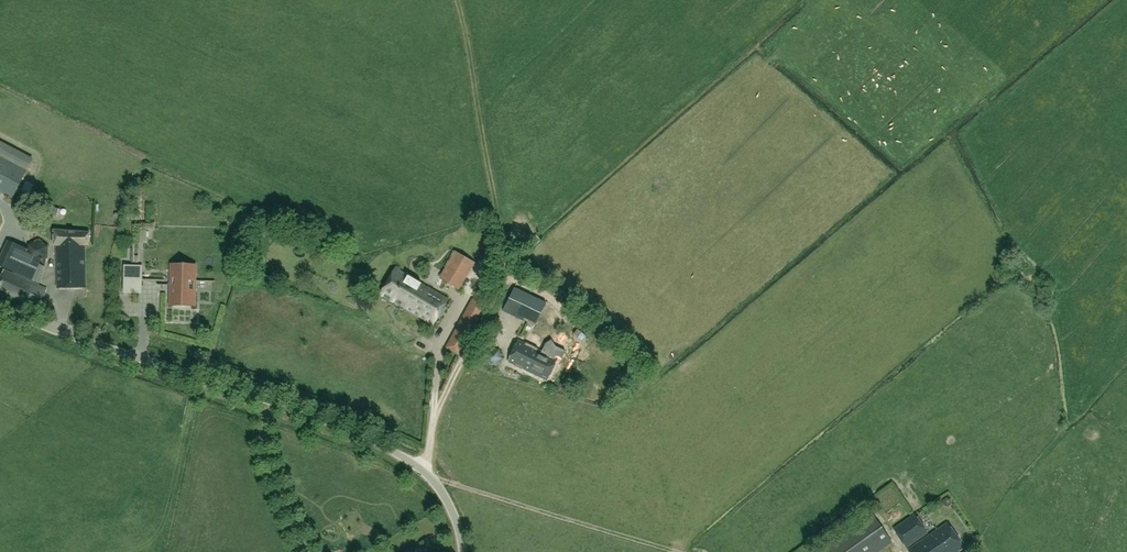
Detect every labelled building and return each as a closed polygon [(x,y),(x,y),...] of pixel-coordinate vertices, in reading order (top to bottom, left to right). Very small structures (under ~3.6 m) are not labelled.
[(0,140),(0,191),(12,198),(34,157),(0,140)] [(13,200),(21,204),(32,186),(24,182),(13,200)] [(86,288),(85,245),(89,245),(89,233),(54,230),(54,245),(57,245),(58,288),(86,288)] [(25,247),(8,240),(0,259),(0,265),(14,272),(39,284),(46,266),(39,263),(48,257),(49,247),(39,241),(29,246),(25,247)] [(433,247),(425,261),(432,265),(440,251),(433,247)] [(459,289),(474,263),(455,252),(440,278),(459,289)] [(442,273),(449,260),(442,256),(435,269),(442,273)] [(170,263),(169,306),(196,306),(197,263),(170,263)] [(131,291),(132,264),(124,264),(123,291),(131,291)] [(448,300),(407,275),(408,274),(396,267),(380,294),(392,301),(393,300),(433,324),(448,300)] [(4,270),(0,280),(0,290),(39,308),(47,289),(4,270)] [(537,322),(545,306),(513,290),(503,311),(523,321),(525,316),(537,322)] [(474,327),(480,316),(483,310),(487,302),(475,295),(473,299),(472,299),(445,348),(458,355),(464,345),(474,327)] [(547,381),(558,359),(518,340),(508,361),(547,381)] [(484,354),(484,355),(486,364),(496,366),(502,359),(500,350),(490,348),(484,354)] [(892,542),(871,513),(816,551),(877,551),(892,542)] [(928,533),(915,514),(894,529),(906,547),(928,533)] [(964,547),(947,523),(908,550),(909,551),(956,551),(964,547)]
